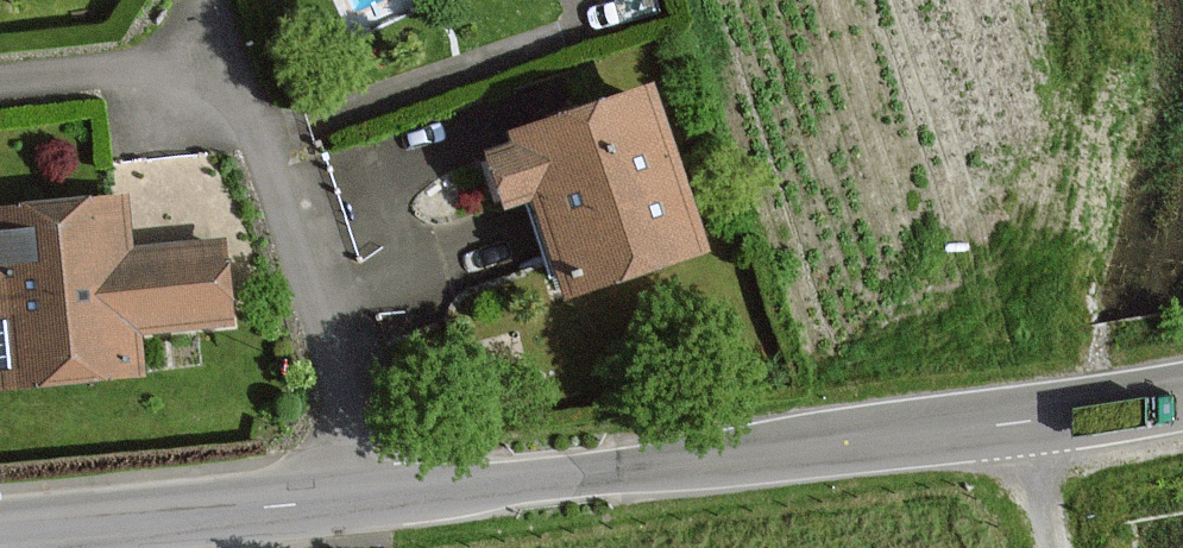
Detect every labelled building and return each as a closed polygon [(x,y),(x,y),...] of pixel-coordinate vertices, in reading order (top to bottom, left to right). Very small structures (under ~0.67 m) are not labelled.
[(500,156),(515,203),(536,196),(568,295),(697,254),(645,92),(516,133),(522,149),(500,156)] [(15,387),(131,373),(127,341),(233,329),(223,243),(133,253),(127,199),(0,213),(0,254),(15,387)]
